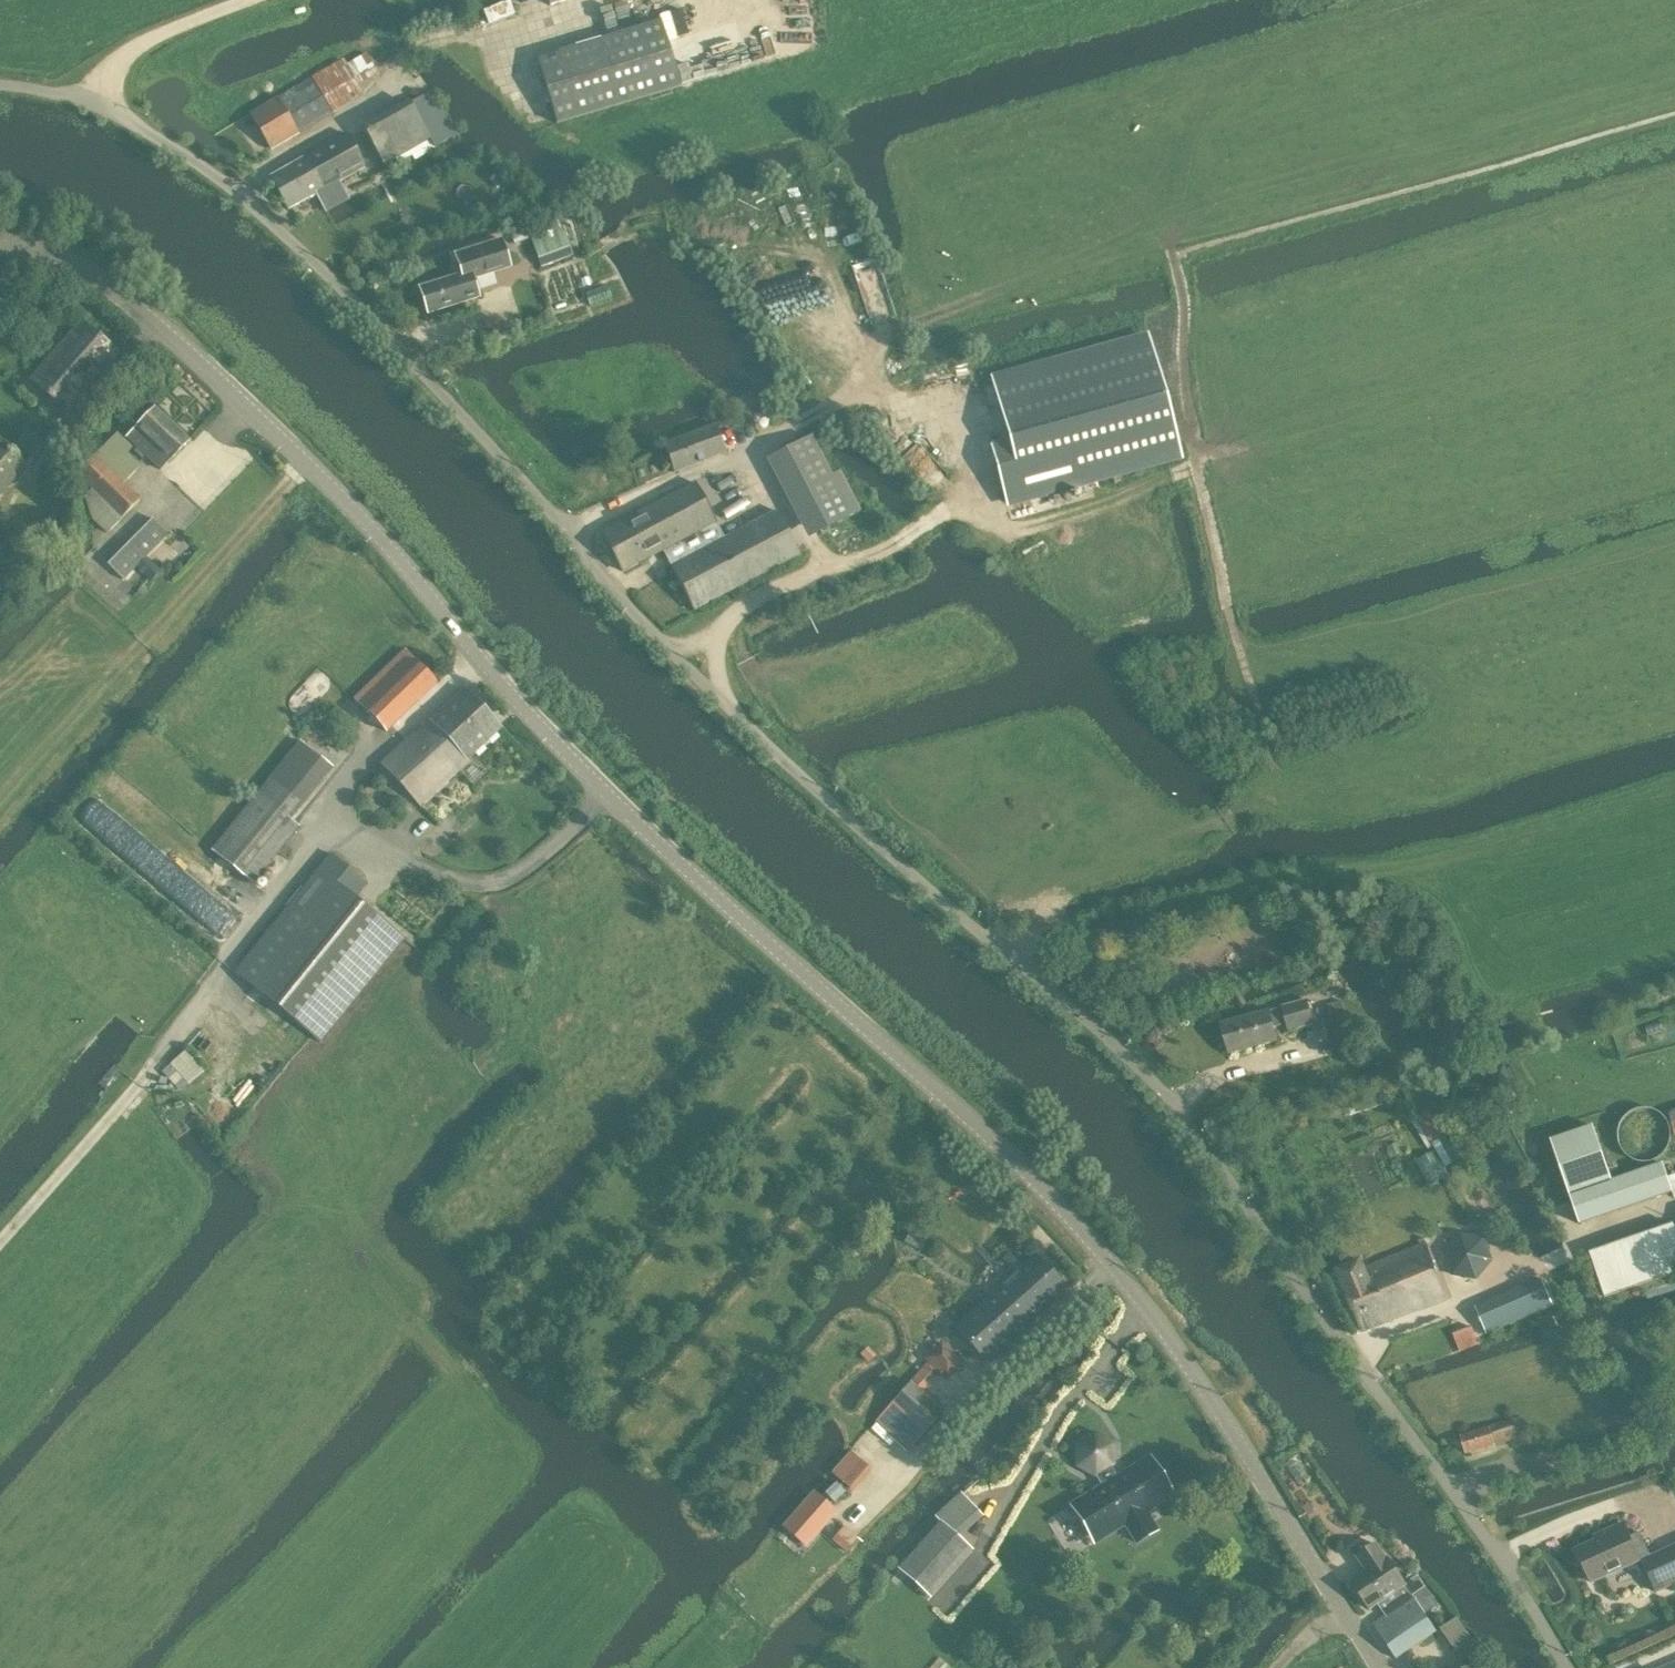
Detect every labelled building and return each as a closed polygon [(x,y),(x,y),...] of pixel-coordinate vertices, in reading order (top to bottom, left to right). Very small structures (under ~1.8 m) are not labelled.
[(538,58),(557,121),(557,124),(680,88),(660,22),(538,58)] [(311,77),(250,112),(271,150),(334,114),(332,111),(312,78),(311,77)] [(367,135),(379,155),(385,164),(409,150),(414,159),(455,136),(431,94),(425,93),(387,114),(363,128),(367,135)] [(317,194),(326,211),(343,202),(333,183),(364,166),(363,164),(351,144),(347,136),(271,177),(288,210),(317,194)] [(543,226),(528,231),(529,233),(542,269),(572,258),(561,227),(559,222),(557,216),(556,212),(540,217),(541,221),(543,226)] [(479,298),(473,280),(510,268),(502,241),(455,256),(462,275),(420,288),(428,314),(479,298)] [(30,381),(66,412),(117,353),(81,322),(30,381)] [(1147,332),(990,375),(1008,440),(990,445),(1007,508),(1182,459),(1147,332)] [(145,453),(162,468),(189,441),(155,408),(133,431),(127,437),(137,446),(134,449),(142,456),(145,453)] [(81,423),(73,433),(80,438),(79,439),(83,443),(92,432),(81,423)] [(664,446),(674,473),(726,453),(716,427),(664,446)] [(95,487),(88,495),(86,497),(93,519),(107,532),(115,523),(139,500),(122,484),(136,469),(123,457),(131,449),(118,436),(81,473),(95,487)] [(810,437),(777,454),(818,533),(860,511),(839,471),(831,475),(822,457),(811,436),(810,437)] [(25,467),(0,445),(0,496),(25,467)] [(715,492),(727,516),(757,517),(767,496),(755,472),(731,471),(715,492)] [(669,567),(693,612),(799,556),(776,512),(723,540),(694,485),(603,533),(623,572),(667,549),(675,564),(669,567)] [(109,563),(107,565),(123,580),(131,572),(135,567),(147,579),(149,581),(151,579),(160,569),(147,557),(148,556),(169,534),(167,533),(152,518),(109,563)] [(386,732),(436,684),(406,653),(356,701),(386,732)] [(384,766),(420,805),(501,729),(464,690),(384,766)] [(250,801),(211,849),(213,851),(253,884),(300,827),(291,820),(259,794),(258,793),(257,792),(250,801)] [(333,855),(236,974),(320,1042),(405,938),(355,899),(368,883),(333,855)] [(1288,1025),(1289,1031),(1314,1025),(1307,1001),(1283,1008),(1283,1009),(1249,1017),(1223,1024),(1230,1054),(1277,1042),(1274,1028),(1288,1025)] [(1324,1020),(1331,1044),(1351,1038),(1349,1032),(1362,1028),(1356,1005),(1345,1008),(1346,1014),(1324,1020)] [(1666,1143),(1666,1142),(1665,1134),(1660,1127),(1653,1122),(1649,1120),(1644,1120),(1637,1121),(1629,1125),(1626,1129),(1624,1133),(1622,1137),(1622,1141),(1623,1150),(1628,1157),(1633,1161),(1642,1164),(1646,1164),(1651,1163),(1655,1161),(1659,1158),(1664,1152),(1665,1147),(1666,1143)] [(1672,1193),(1667,1177),(1663,1164),(1612,1182),(1593,1126),(1551,1141),(1579,1224),(1672,1193)] [(1435,1149),(1415,1161),(1430,1186),(1450,1174),(1435,1149)] [(1667,1177),(1672,1193),(1674,1199),(1674,1174),(1667,1177)] [(1674,1273),(1674,1228),(1674,1225),(1589,1254),(1604,1297),(1674,1273)] [(1452,1276),(1476,1280),(1492,1262),(1484,1238),(1460,1234),(1443,1252),(1452,1276)] [(1342,1285),(1361,1331),(1446,1298),(1425,1245),(1364,1269),(1362,1262),(1337,1272),(1342,1285)] [(987,1362),(1067,1290),(1037,1256),(956,1328),(987,1362)] [(1542,1282),(1478,1308),(1488,1333),(1553,1307),(1542,1282)] [(1461,1352),(1479,1345),(1472,1328),(1454,1335),(1461,1352)] [(924,1358),(927,1361),(934,1368),(946,1381),(964,1363),(942,1340),(924,1358)] [(904,1449),(941,1413),(911,1384),(875,1421),(904,1449)] [(1462,1436),(1466,1452),(1528,1435),(1524,1420),(1462,1436)] [(1094,1430),(1073,1442),(1074,1467),(1095,1478),(1096,1477),(1102,1487),(1077,1503),(1081,1510),(1080,1514),(1080,1519),(1082,1523),(1084,1527),(1087,1530),(1091,1532),(1096,1533),(1100,1541),(1125,1525),(1137,1544),(1157,1532),(1145,1513),(1172,1496),(1149,1458),(1117,1478),(1111,1468),(1114,1466),(1114,1442),(1094,1430)] [(824,1493),(834,1503),(845,1493),(835,1483),(824,1493)] [(813,1490),(781,1526),(805,1547),(836,1512),(813,1490)] [(941,1524),(899,1566),(929,1596),(972,1553),(957,1537),(943,1523),(941,1524)] [(1576,1550),(1591,1582),(1639,1560),(1654,1593),(1674,1583),(1674,1545),(1651,1556),(1640,1533),(1629,1538),(1622,1523),(1593,1536),(1595,1541),(1576,1550)] [(1379,1605),(1388,1618),(1415,1599),(1418,1602),(1430,1594),(1424,1584),(1419,1577),(1406,1586),(1389,1560),(1388,1561),(1378,1546),(1358,1559),(1368,1573),(1353,1583),(1371,1610),(1379,1605)] [(1438,1632),(1418,1602),(1415,1599),(1388,1618),(1375,1626),(1397,1659),(1438,1632)] [(1464,1661),(1481,1650),(1459,1618),(1442,1629),(1464,1661)]
